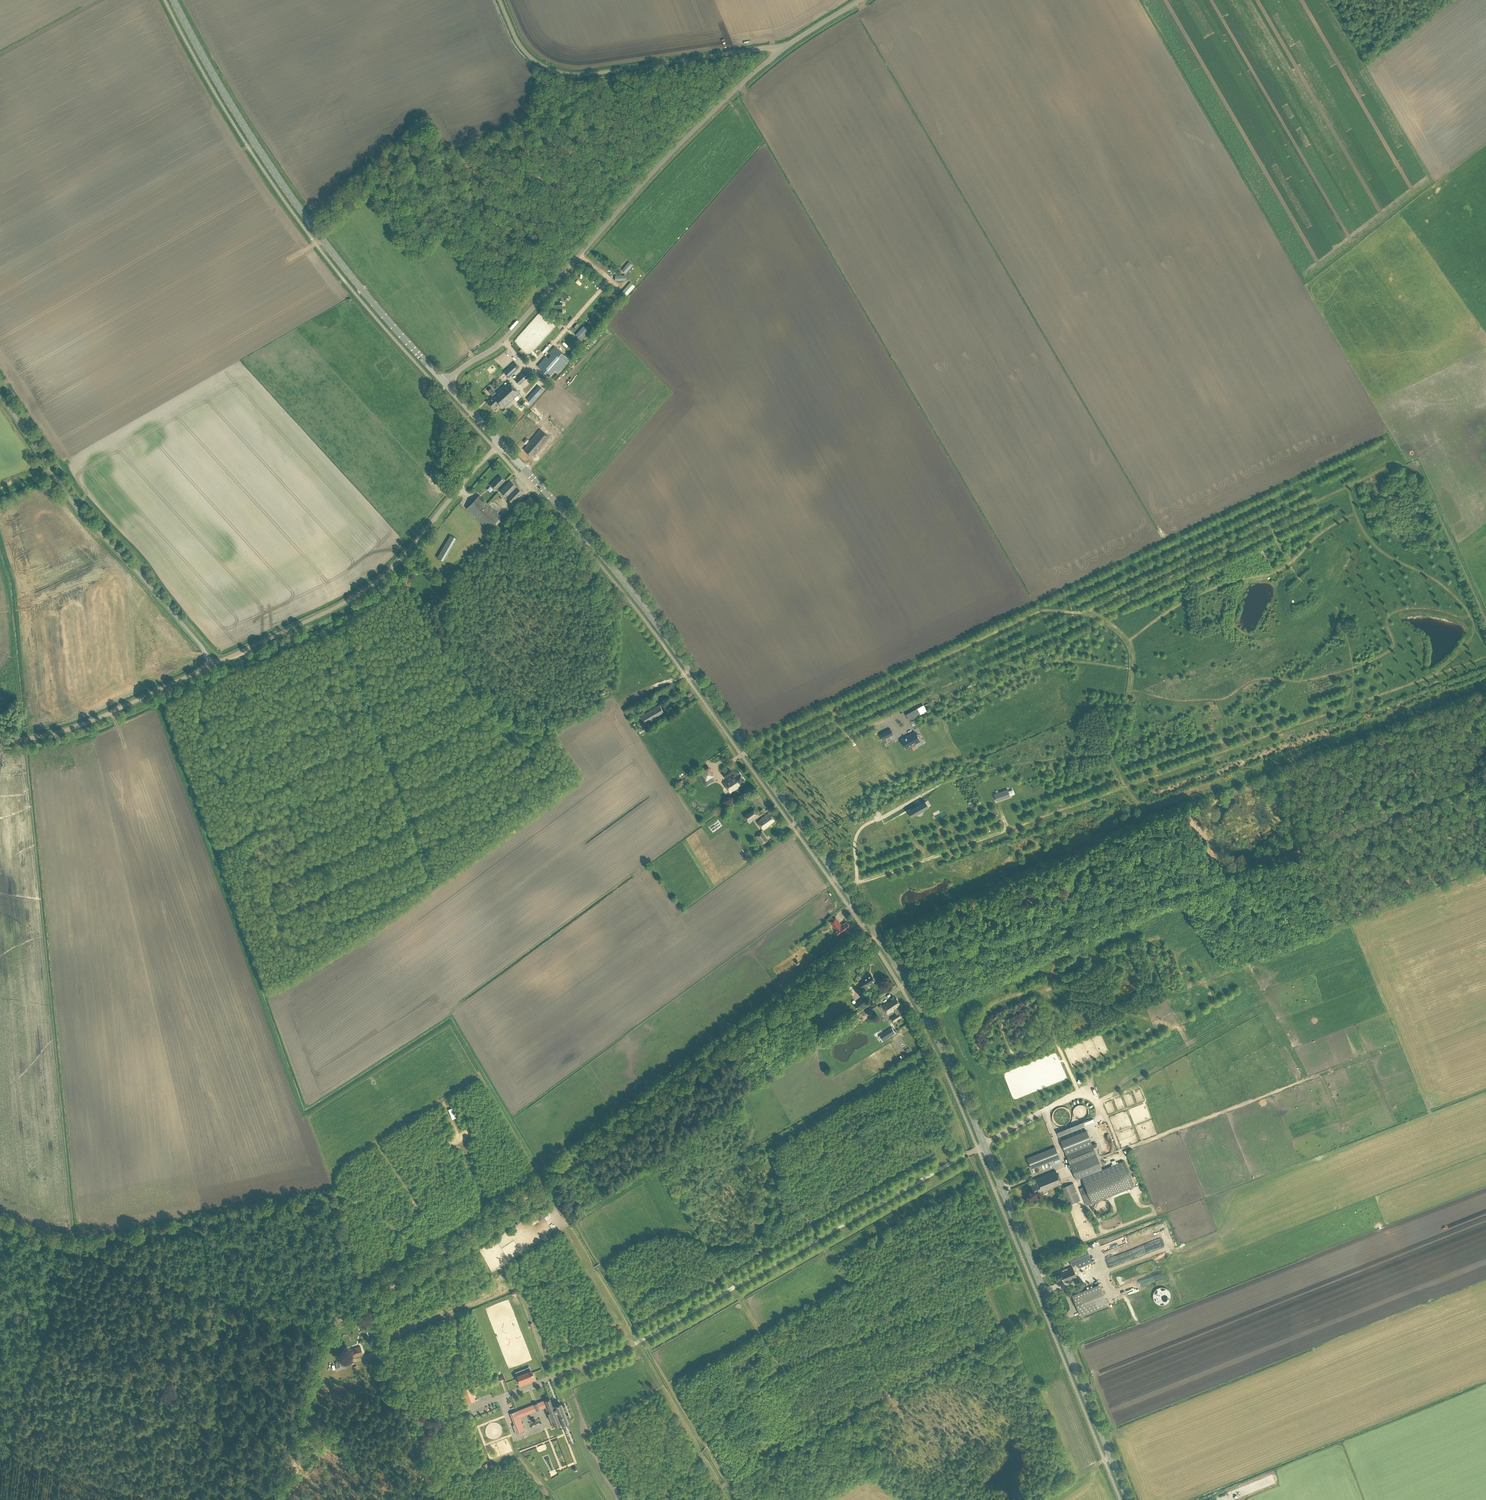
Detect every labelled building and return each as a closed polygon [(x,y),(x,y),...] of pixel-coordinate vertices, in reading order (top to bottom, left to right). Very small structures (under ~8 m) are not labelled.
[(883,31),(889,41),(896,37),(893,33),(895,32),(889,22),(882,26),(885,30),(883,31)] [(621,293),(625,298),(634,290),(630,286),(621,293)] [(557,307),(567,316),(571,311),(561,302),(557,307)] [(533,348),(540,344),(536,338),(530,341),(533,348)] [(567,357),(555,346),(549,353),(551,355),(549,358),(546,356),(537,366),(550,376),(555,370),(567,357)] [(504,371),(509,377),(520,367),(515,361),(504,371)] [(524,371),(515,380),(519,385),(528,377),(524,371)] [(495,394),(494,393),(496,392),(492,387),(488,390),(493,396),(493,397),(488,401),(494,409),(499,404),(504,408),(520,394),(510,382),(495,394)] [(529,398),(527,399),(531,403),(543,389),(542,389),(539,386),(529,398)] [(527,416),(537,423),(541,419),(531,411),(527,416)] [(541,429),(540,430),(527,445),(528,445),(524,450),(532,456),(533,455),(534,456),(550,437),(541,429)] [(495,489),(505,479),(500,474),(494,480),(494,479),(489,484),(495,489)] [(510,479),(499,490),(512,502),(522,491),(516,485),(510,479)] [(478,494),(465,507),(488,529),(500,516),(478,494)] [(534,502),(530,497),(523,503),(528,508),(534,502)] [(439,553),(437,557),(444,561),(457,539),(456,538),(450,535),(439,553)] [(410,576),(413,578),(419,571),(416,568),(410,576)] [(655,716),(663,711),(660,705),(641,716),(646,725),(657,718),(655,716)] [(917,708),(910,712),(914,718),(921,714),(917,708)] [(882,739),(893,734),(890,728),(879,733),(882,739)] [(915,732),(902,740),(906,748),(915,743),(914,741),(919,738),(915,732)] [(701,772),(697,774),(704,786),(708,784),(706,780),(712,777),(714,775),(709,766),(708,767),(708,765),(699,770),(701,772)] [(733,772),(730,769),(723,774),(725,778),(733,772)] [(741,785),(739,783),(744,779),(740,772),(732,778),(732,777),(724,782),(731,793),(741,785)] [(994,794),(996,801),(1010,796),(1008,789),(994,794)] [(926,809),(923,803),(908,811),(909,814),(911,817),(912,817),(926,809)] [(754,808),(744,816),(750,823),(753,821),(752,819),(754,817),(756,819),(759,816),(754,808)] [(775,819),(770,812),(757,821),(763,829),(769,825),(768,824),(775,819)] [(709,828),(713,833),(722,827),(718,822),(709,828)] [(762,831),(755,836),(762,845),(768,840),(762,831)] [(848,929),(851,927),(847,921),(843,924),(842,923),(840,925),(838,923),(839,922),(836,917),(830,922),(835,929),(834,929),(840,936),(848,930),(848,929)] [(844,935),(835,942),(838,946),(847,940),(844,935)] [(830,943),(821,949),(825,956),(834,949),(830,943)] [(876,980),(871,973),(864,978),(864,979),(859,983),(862,988),(863,988),(864,990),(868,987),(866,983),(867,982),(868,985),(876,980)] [(863,997),(854,1004),(858,1009),(867,1003),(863,997)] [(903,1016),(896,1006),(900,1003),(896,997),(889,1002),(888,1001),(882,1005),(888,1013),(894,1009),(897,1013),(891,1018),(894,1022),(903,1016)] [(864,1009),(860,1012),(863,1015),(867,1013),(867,1014),(878,1006),(875,1002),(865,1010),(864,1009)] [(892,1027),(879,1035),(883,1041),(896,1033),(892,1027)] [(1120,1099),(1115,1101),(1119,1110),(1124,1108),(1120,1099)] [(453,1106),(447,1108),(451,1119),(457,1117),(453,1106)] [(1084,1125),(1083,1121),(1057,1132),(1058,1135),(1084,1125)] [(1105,1125),(1100,1127),(1104,1139),(1109,1138),(1105,1125)] [(1076,1179),(1081,1177),(1085,1186),(1080,1188),(1086,1205),(1134,1186),(1123,1161),(1102,1169),(1093,1147),(1097,1145),(1096,1142),(1092,1144),(1086,1129),(1060,1140),(1076,1179)] [(1027,1157),(1031,1168),(1059,1157),(1055,1146),(1027,1157)] [(1056,1170),(1050,1172),(1035,1178),(1037,1184),(1031,1186),(1034,1193),(1040,1191),(1041,1194),(1045,1193),(1044,1191),(1061,1184),(1056,1170)] [(1073,1183),(1062,1187),(1068,1204),(1080,1199),(1073,1183)] [(534,1211),(540,1220),(548,1215),(542,1206),(534,1211)] [(1120,1240),(1121,1244),(1147,1235),(1147,1237),(1152,1236),(1150,1231),(1146,1232),(1146,1230),(1140,1232),(1140,1233),(1120,1240)] [(1068,1255),(1072,1265),(1077,1263),(1079,1268),(1092,1262),(1086,1247),(1068,1255)] [(1124,1254),(1126,1261),(1144,1256),(1142,1249),(1124,1254)] [(1103,1270),(1116,1265),(1114,1260),(1101,1265),(1103,1270)] [(1057,1265),(1059,1271),(1054,1273),(1057,1281),(1062,1279),(1064,1283),(1077,1278),(1073,1266),(1061,1271),(1060,1270),(1062,1269),(1060,1264),(1057,1265)] [(1162,1274),(1147,1278),(1149,1284),(1164,1280),(1162,1274)] [(1099,1284),(1072,1295),(1080,1316),(1108,1305),(1099,1284)] [(1156,1294),(1160,1303),(1168,1300),(1164,1290),(1156,1294)] [(363,1353),(360,1346),(351,1349),(354,1357),(363,1353)] [(338,1361),(335,1362),(337,1369),(346,1367),(345,1359),(338,1360),(340,1366),(339,1367),(338,1361)] [(517,1375),(520,1383),(534,1378),(531,1370),(517,1375)] [(470,1386),(462,1389),(463,1393),(464,1396),(473,1392),(472,1390),(470,1386)] [(560,1402),(552,1406),(549,1398),(537,1402),(539,1409),(545,1407),(553,1427),(567,1421),(566,1418),(569,1417),(568,1412),(565,1414),(563,1410),(566,1408),(564,1404),(561,1405),(560,1402)] [(525,1431),(519,1417),(537,1410),(534,1404),(511,1413),(519,1433),(525,1431)] [(499,1443),(485,1448),(487,1454),(501,1449),(499,1443)]
